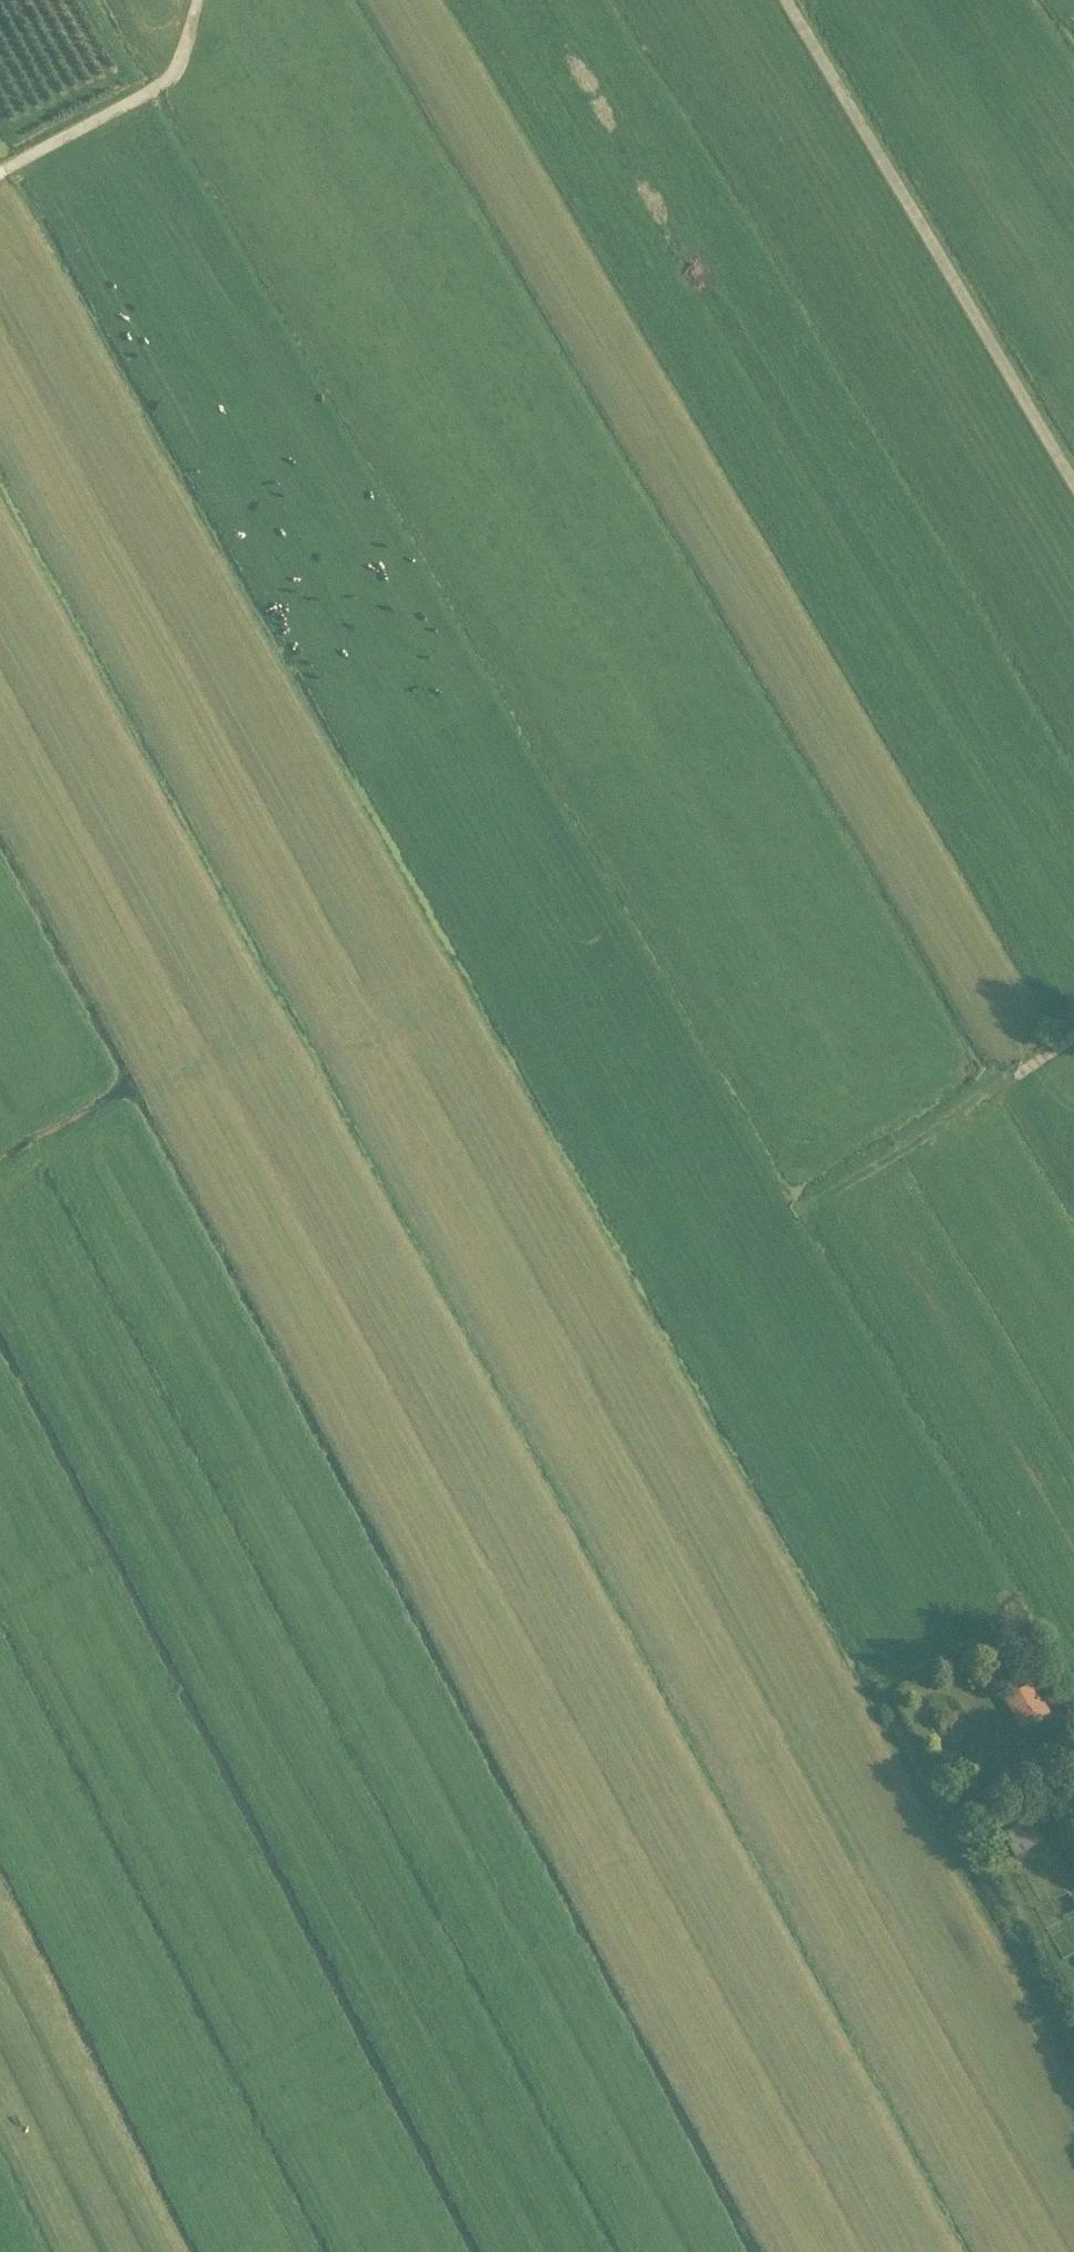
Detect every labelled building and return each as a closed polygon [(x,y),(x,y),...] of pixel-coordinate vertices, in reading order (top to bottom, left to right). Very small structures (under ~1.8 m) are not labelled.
[(1034,1687),(1006,1702),(1021,1730),(1049,1715),(1034,1687)] [(1030,1823),(1004,1836),(1016,1860),(1042,1847),(1030,1823)]
